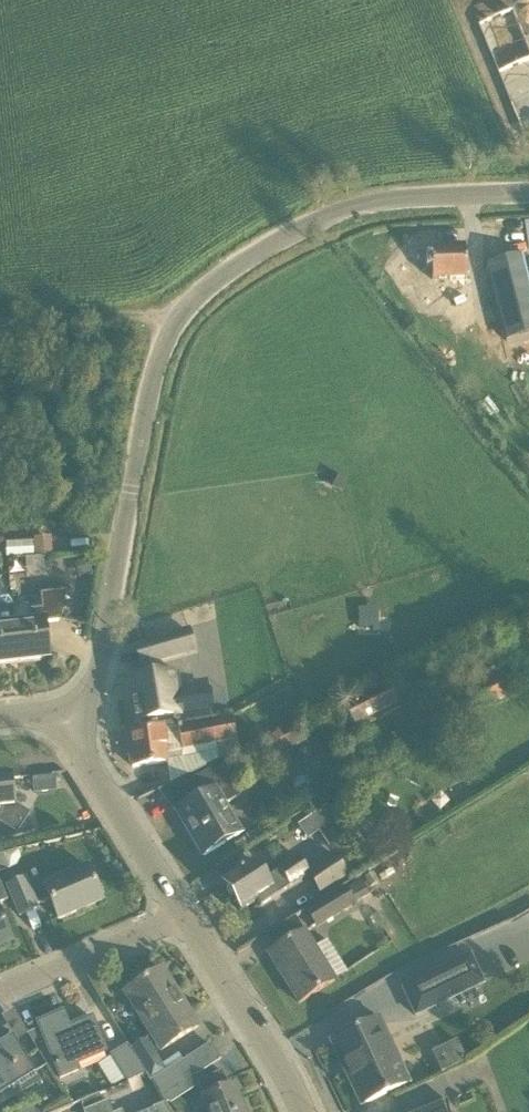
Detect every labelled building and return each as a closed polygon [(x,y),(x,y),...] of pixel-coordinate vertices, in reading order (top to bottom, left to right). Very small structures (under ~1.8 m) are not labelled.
[(480,29),(517,119),(528,114),(528,43),(517,13),(480,29)] [(466,268),(465,245),(431,247),(432,269),(432,278),(448,277),(448,305),(467,305),(466,268)] [(487,267),(509,335),(528,328),(528,278),(522,256),(487,267)] [(52,542),(34,543),(34,556),(52,555),(52,542)] [(14,626),(18,662),(48,659),(44,623),(60,621),(66,591),(40,593),(41,610),(29,611),(30,624),(14,626)] [(18,662),(14,626),(11,604),(7,598),(0,599),(0,664),(18,662)] [(188,631),(160,639),(163,648),(166,658),(193,650),(190,640),(188,631)] [(178,673),(128,681),(135,723),(140,722),(141,730),(209,718),(212,717),(211,710),(213,710),(209,689),(181,694),(178,673)] [(482,713),(509,698),(497,677),(470,692),(482,713)] [(353,728),(397,706),(385,682),(342,704),(353,728)] [(209,718),(141,730),(132,731),(128,732),(132,767),(168,762),(172,783),(238,750),(231,715),(209,720),(209,718)] [(204,855),(223,844),(240,834),(221,803),(241,792),(223,761),(201,773),(182,784),(192,802),(177,811),(204,855)] [(16,834),(30,814),(13,804),(10,775),(4,776),(4,773),(0,774),(0,823),(16,834)] [(54,777),(32,779),(34,793),(55,791),(54,777)] [(334,804),(302,818),(309,835),(324,829),(330,845),(348,837),(334,804)] [(259,907),(310,873),(297,854),(264,875),(255,862),(222,884),(240,911),(256,901),(259,907)] [(310,873),(321,890),(347,873),(336,857),(310,873)] [(87,867),(66,875),(42,886),(42,885),(28,891),(23,880),(7,887),(19,915),(36,908),(35,906),(49,900),(58,919),(101,901),(87,867)] [(346,888),(307,911),(317,928),(356,904),(355,903),(369,895),(360,880),(346,888)] [(11,940),(0,915),(0,945),(11,940)] [(273,951),(268,954),(282,976),(298,1003),(317,991),(334,980),(333,980),(347,971),(327,939),(313,948),(303,932),(292,939),(273,951)] [(470,955),(401,987),(415,1016),(484,984),(470,955)] [(131,1048),(150,1079),(164,1070),(154,1054),(160,1050),(197,1027),(161,969),(129,989),(155,1031),(150,1034),(151,1035),(131,1048)] [(105,1051),(100,1037),(91,1017),(69,1027),(62,1011),(36,1023),(59,1077),(77,1070),(75,1064),(105,1051)] [(361,1105),(381,1095),(408,1083),(379,1018),(350,1031),(330,1041),(361,1105)] [(16,1084),(22,1093),(41,1083),(11,1034),(0,1041),(0,1093),(16,1084)] [(457,1039),(431,1052),(441,1072),(467,1060),(457,1039)] [(142,1073),(126,1045),(109,1055),(124,1081),(142,1073)] [(164,1070),(150,1079),(163,1098),(202,1073),(190,1055),(165,1071),(164,1070)] [(203,1098),(209,1111),(245,1111),(233,1085),(203,1098)] [(80,1101),(84,1111),(110,1111),(106,1102),(103,1103),(99,1093),(80,1101)] [(165,1104),(158,1107),(158,1106),(143,1111),(170,1111),(165,1104)]
